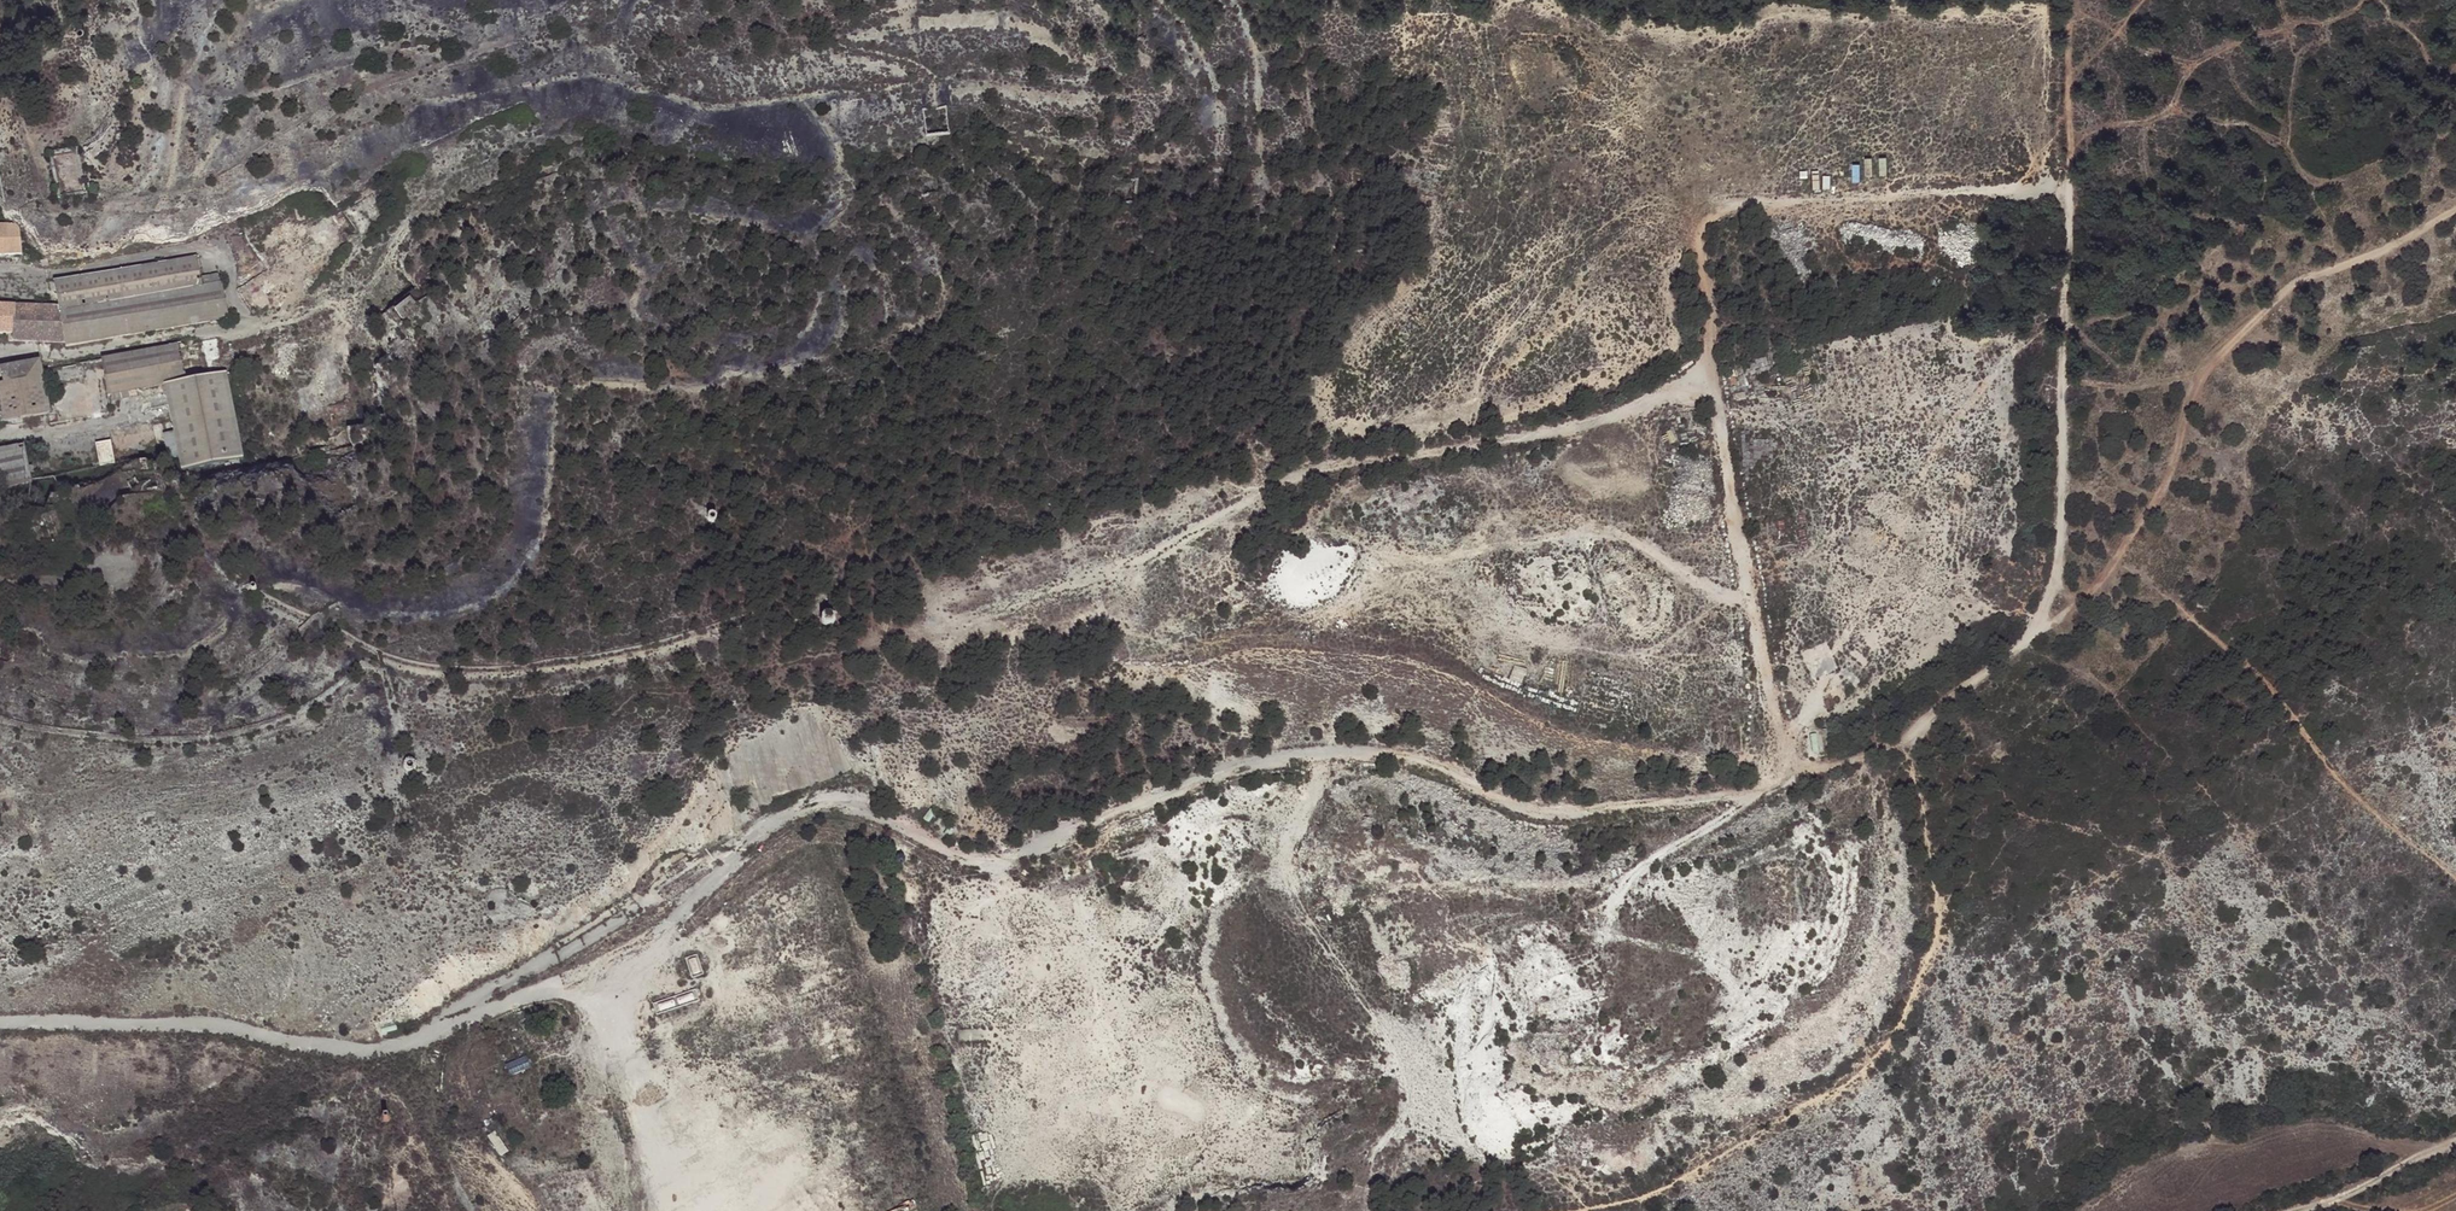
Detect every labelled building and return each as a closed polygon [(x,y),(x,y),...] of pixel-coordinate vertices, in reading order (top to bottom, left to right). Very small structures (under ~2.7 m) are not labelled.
[(0,224),(0,255),(22,253),(20,223),(2,224),(0,224)] [(205,286),(203,286),(197,257),(166,262),(120,270),(54,281),(59,307),(0,305),(0,334),(8,334),(13,335),(13,341),(66,343),(67,347),(94,342),(150,332),(228,319),(221,283),(205,286)] [(203,277),(205,286),(221,283),(220,274),(203,277)] [(165,386),(225,373),(217,337),(203,340),(206,355),(203,355),(199,341),(102,361),(108,397),(165,386)] [(0,369),(0,423),(50,414),(39,360),(0,369)] [(63,361),(50,364),(51,371),(65,368),(63,361)] [(177,445),(179,453),(182,468),(243,456),(239,433),(226,373),(225,373),(165,386),(174,428),(177,445)] [(32,482),(24,444),(13,446),(0,449),(0,488),(32,482)] [(168,456),(179,453),(177,445),(166,447),(168,456)] [(31,520),(25,523),(29,531),(34,529),(31,520)] [(687,866),(683,859),(667,871),(671,877),(687,866)]
